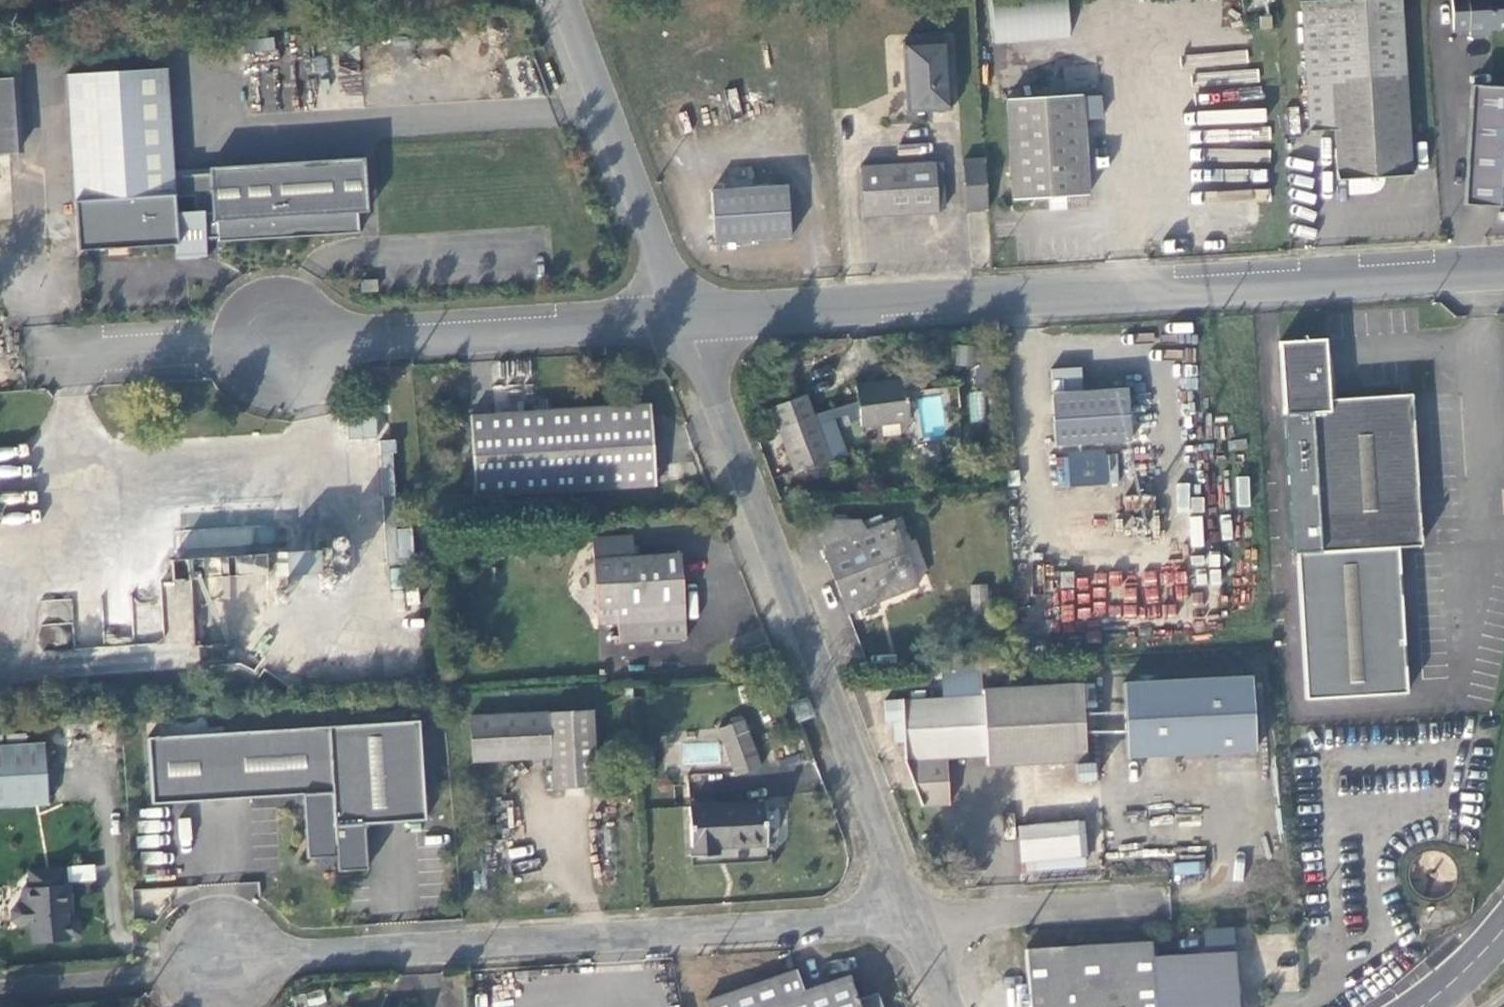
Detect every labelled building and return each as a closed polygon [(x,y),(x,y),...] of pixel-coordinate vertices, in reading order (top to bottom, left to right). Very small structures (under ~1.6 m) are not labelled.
[(1068,40),(1069,0),(991,0),(990,38),(1068,40)] [(1436,39),(1453,38),(1453,44),(1475,42),(1474,37),(1497,35),(1495,0),(1434,0),(1436,39)] [(1383,3),(1283,8),(1290,140),(1316,139),(1319,189),(1331,188),(1332,204),(1357,203),(1367,193),(1367,187),(1393,185),(1383,3)] [(1250,25),(1239,25),(1239,38),(1251,38),(1250,25)] [(926,53),(880,55),(884,125),(930,123),(926,53)] [(147,82),(48,87),(57,264),(155,259),(156,270),(185,268),(184,253),(198,252),(198,256),(338,249),(337,229),(347,228),(344,174),(189,182),(189,188),(153,189),(147,82)] [(1457,93),(1451,213),(1503,216),(1503,96),(1457,93)] [(1063,104),(988,109),(994,211),(1026,209),(1027,222),(1047,221),(1046,207),(1069,206),(1064,131),(1083,129),(1082,107),(1063,108),(1063,104)] [(966,172),(945,174),(949,226),(970,224),(966,172)] [(913,176),(839,180),(842,231),(916,227),(913,176)] [(768,200),(692,205),(695,256),(771,251),(768,200)] [(1318,336),(1271,340),(1286,548),(1289,548),(1299,694),(1403,686),(1392,543),(1416,541),(1405,391),(1322,397),(1318,336)] [(887,389),(839,396),(845,439),(893,433),(887,389)] [(983,419),(980,392),(968,393),(970,421),(983,419)] [(918,397),(923,436),(946,432),(940,394),(918,397)] [(1110,400),(1033,404),(1036,456),(1113,452),(1110,400)] [(789,406),(755,419),(781,484),(815,471),(811,462),(832,453),(823,431),(811,436),(807,426),(799,429),(789,406)] [(377,416),(348,414),(347,436),(376,438),(377,416)] [(637,418),(457,427),(461,509),(640,500),(637,418)] [(376,469),(361,471),(366,515),(381,514),(376,469)] [(809,524),(795,532),(831,618),(899,590),(874,528),(867,531),(864,524),(856,528),(858,533),(841,540),(838,529),(809,524)] [(410,526),(385,529),(389,564),(414,561),(410,526)] [(379,540),(367,541),(369,581),(381,580),(379,540)] [(580,546),(583,635),(605,634),(605,654),(669,652),(669,630),(667,566),(620,567),(619,545),(580,546)] [(330,555),(317,555),(319,597),(331,597),(330,555)] [(303,566),(253,566),(165,578),(164,598),(253,589),(254,607),(272,606),(272,592),(303,592),(303,566)] [(984,583),(969,586),(973,604),(987,601),(984,583)] [(1239,671),(1111,677),(1115,751),(1243,745),(1239,671)] [(975,703),(881,707),(882,727),(894,726),(895,749),(904,748),(905,769),(913,815),(941,813),(939,765),(978,764),(979,774),(1063,771),(1060,695),(975,698),(975,703)] [(534,716),(458,720),(460,763),(535,759),(542,790),(585,789),(581,712),(552,712),(534,716)] [(727,723),(701,730),(714,781),(740,775),(727,723)] [(406,724),(134,740),(138,809),(289,800),(292,863),(324,861),(324,876),(356,874),(353,827),(412,824),(406,724)] [(0,748),(0,809),(36,808),(33,747),(0,748)] [(1078,762),(1078,780),(1096,781),(1096,763),(1078,762)] [(754,804),(677,807),(679,860),(703,859),(703,850),(756,848),(754,804)] [(1063,830),(1002,833),(1004,872),(1065,869),(1063,830)] [(1443,908),(1449,900),(1451,889),(1443,869),(1424,860),(1417,861),(1404,868),(1396,888),(1399,902),(1404,908),(1423,916),(1443,908)] [(67,882),(95,881),(94,865),(66,867),(67,882)] [(10,907),(2,907),(0,910),(0,926),(4,929),(18,928),(20,947),(64,944),(68,940),(66,925),(63,921),(54,921),(54,917),(59,917),(57,888),(50,889),(48,872),(16,874),(17,891),(9,891),(10,907)] [(1204,949),(1234,949),(1234,928),(1204,928),(1204,949)] [(1372,935),(1355,935),(1355,947),(1372,947),(1372,935)] [(1013,955),(1015,1006),(1223,1006),(1221,960),(1137,963),(1137,950),(1013,955)] [(1273,964),(1256,964),(1257,1003),(1275,1002),(1273,964)] [(697,1006),(843,1006),(834,982),(790,997),(783,977),(697,1006)]
